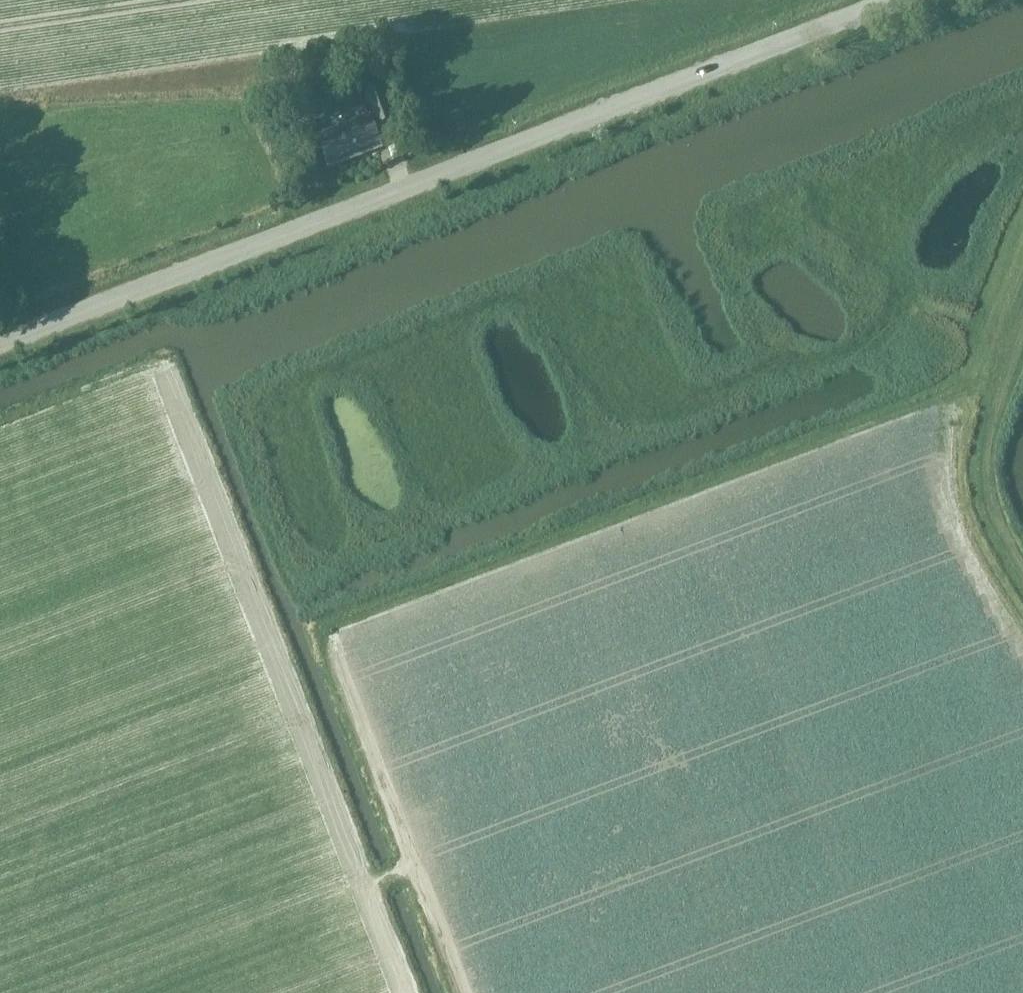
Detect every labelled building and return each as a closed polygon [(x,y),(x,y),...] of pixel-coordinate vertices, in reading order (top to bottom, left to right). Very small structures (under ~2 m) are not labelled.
[(364,93),(367,100),(372,114),(335,129),(316,136),(328,167),(355,156),(353,152),(378,143),(372,127),(393,119),(381,86),(364,93)] [(306,131),(301,118),(290,122),(295,135),(306,131)]
